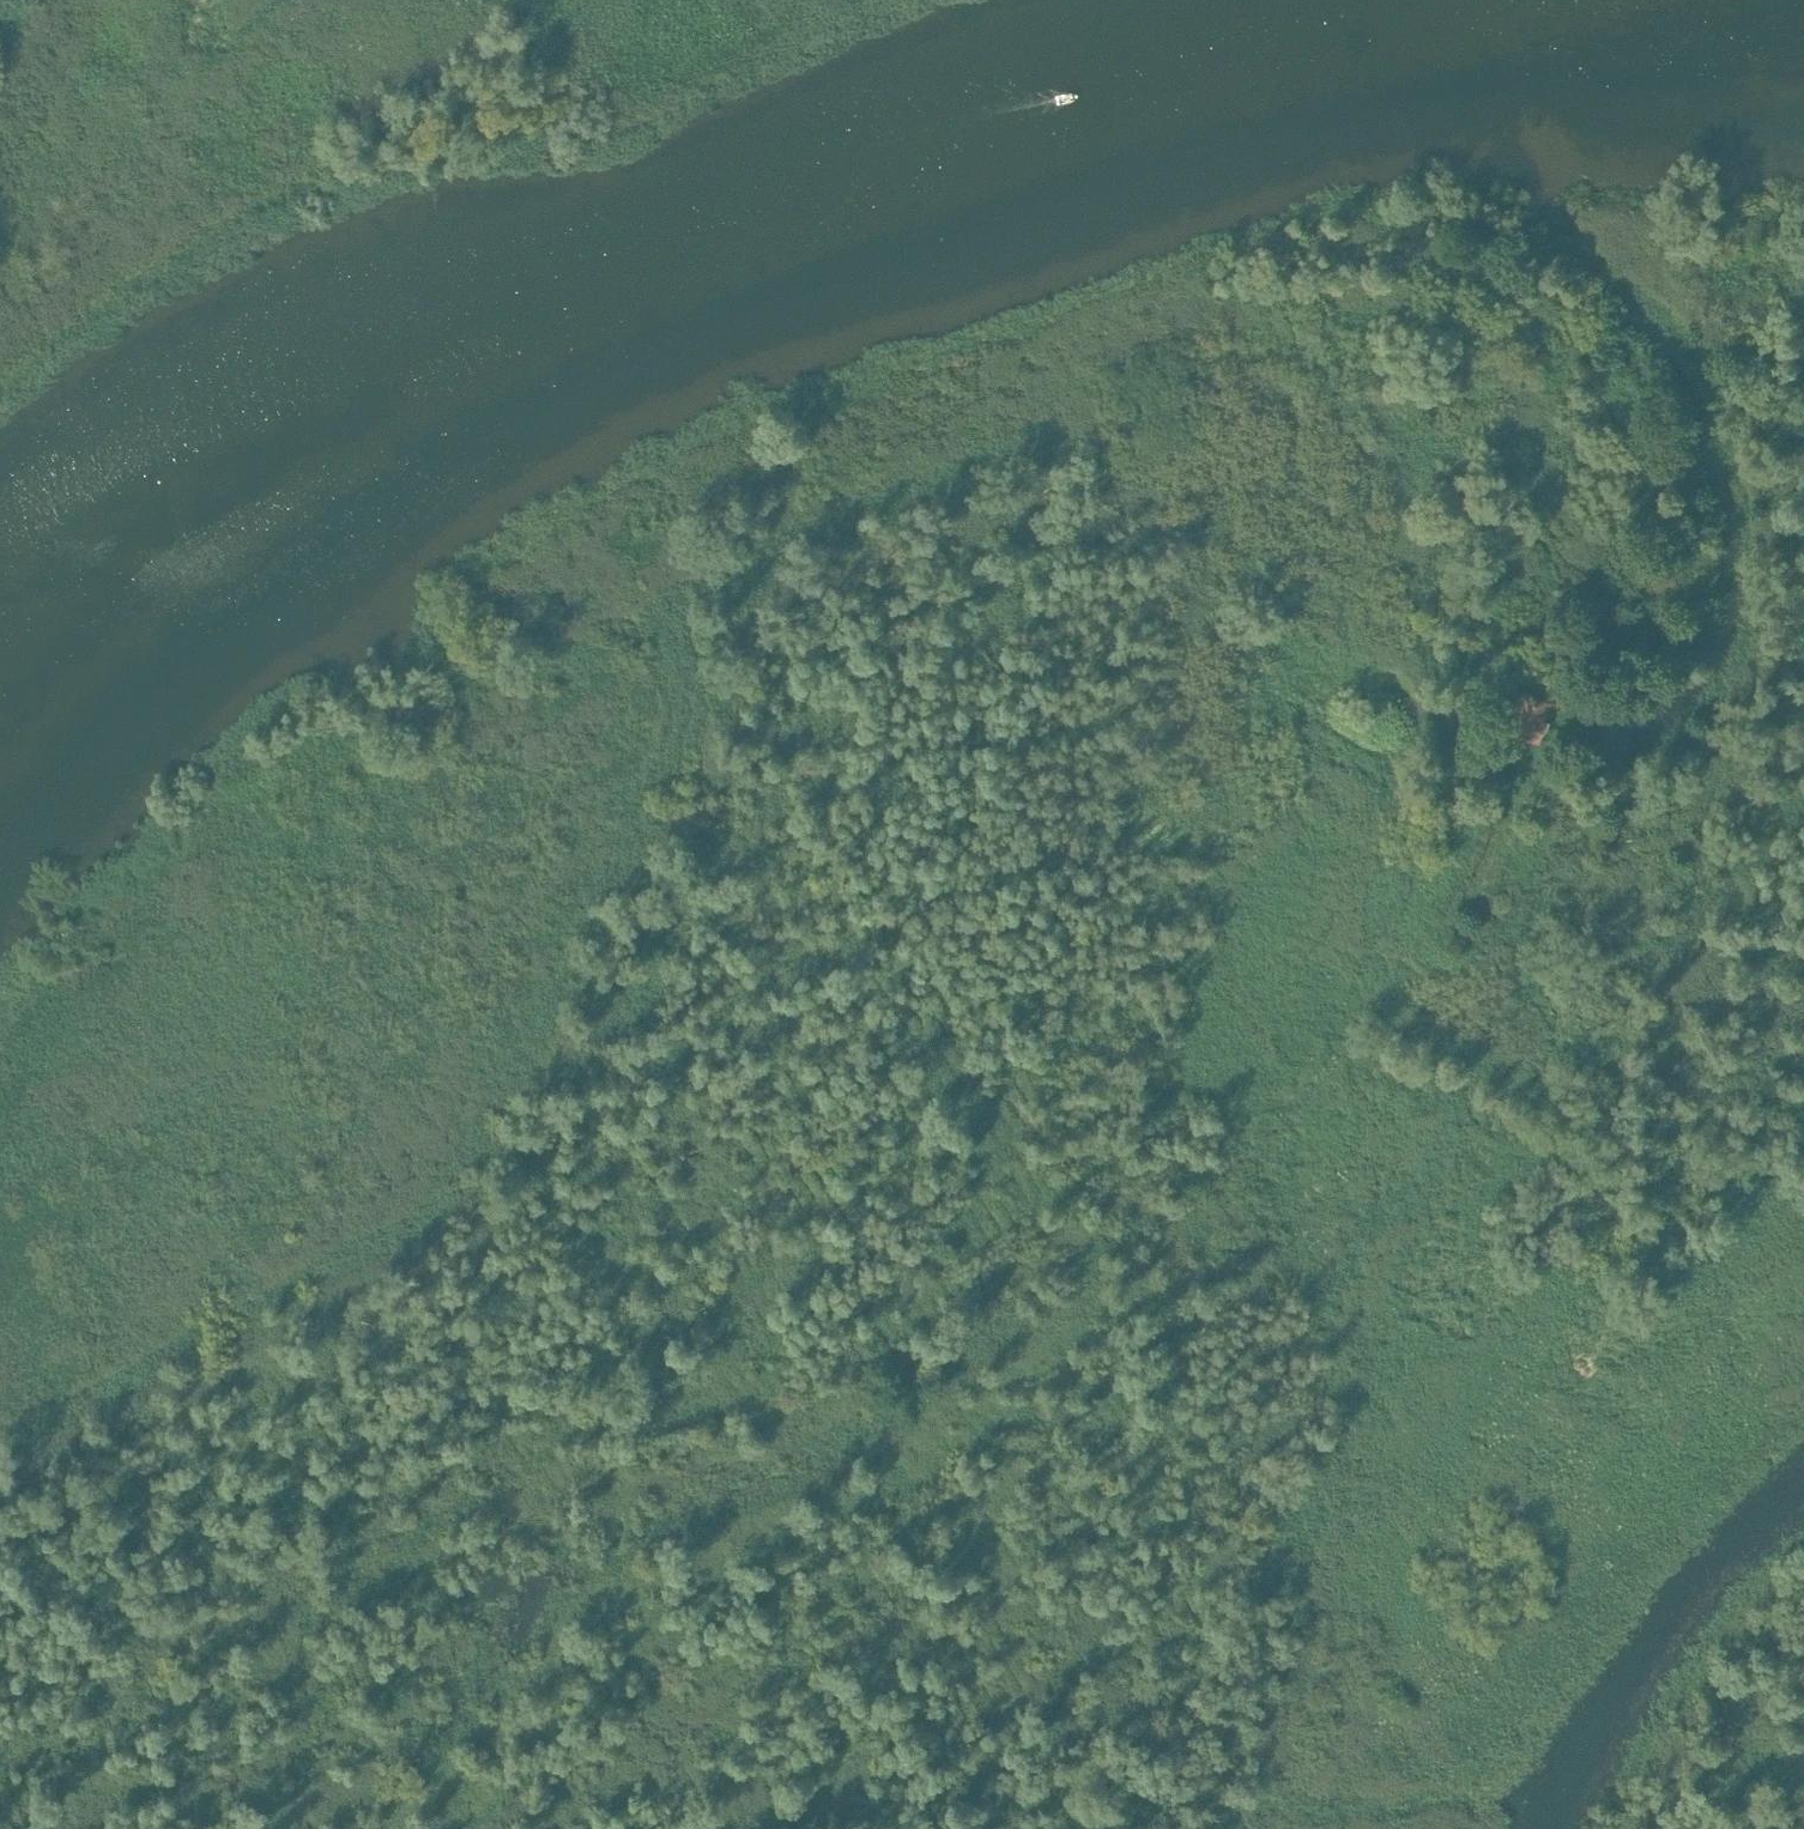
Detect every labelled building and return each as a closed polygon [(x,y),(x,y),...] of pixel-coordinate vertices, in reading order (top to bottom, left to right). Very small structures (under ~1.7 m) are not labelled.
[(1538,704),(1508,693),(1492,735),(1521,747),(1538,704)]
